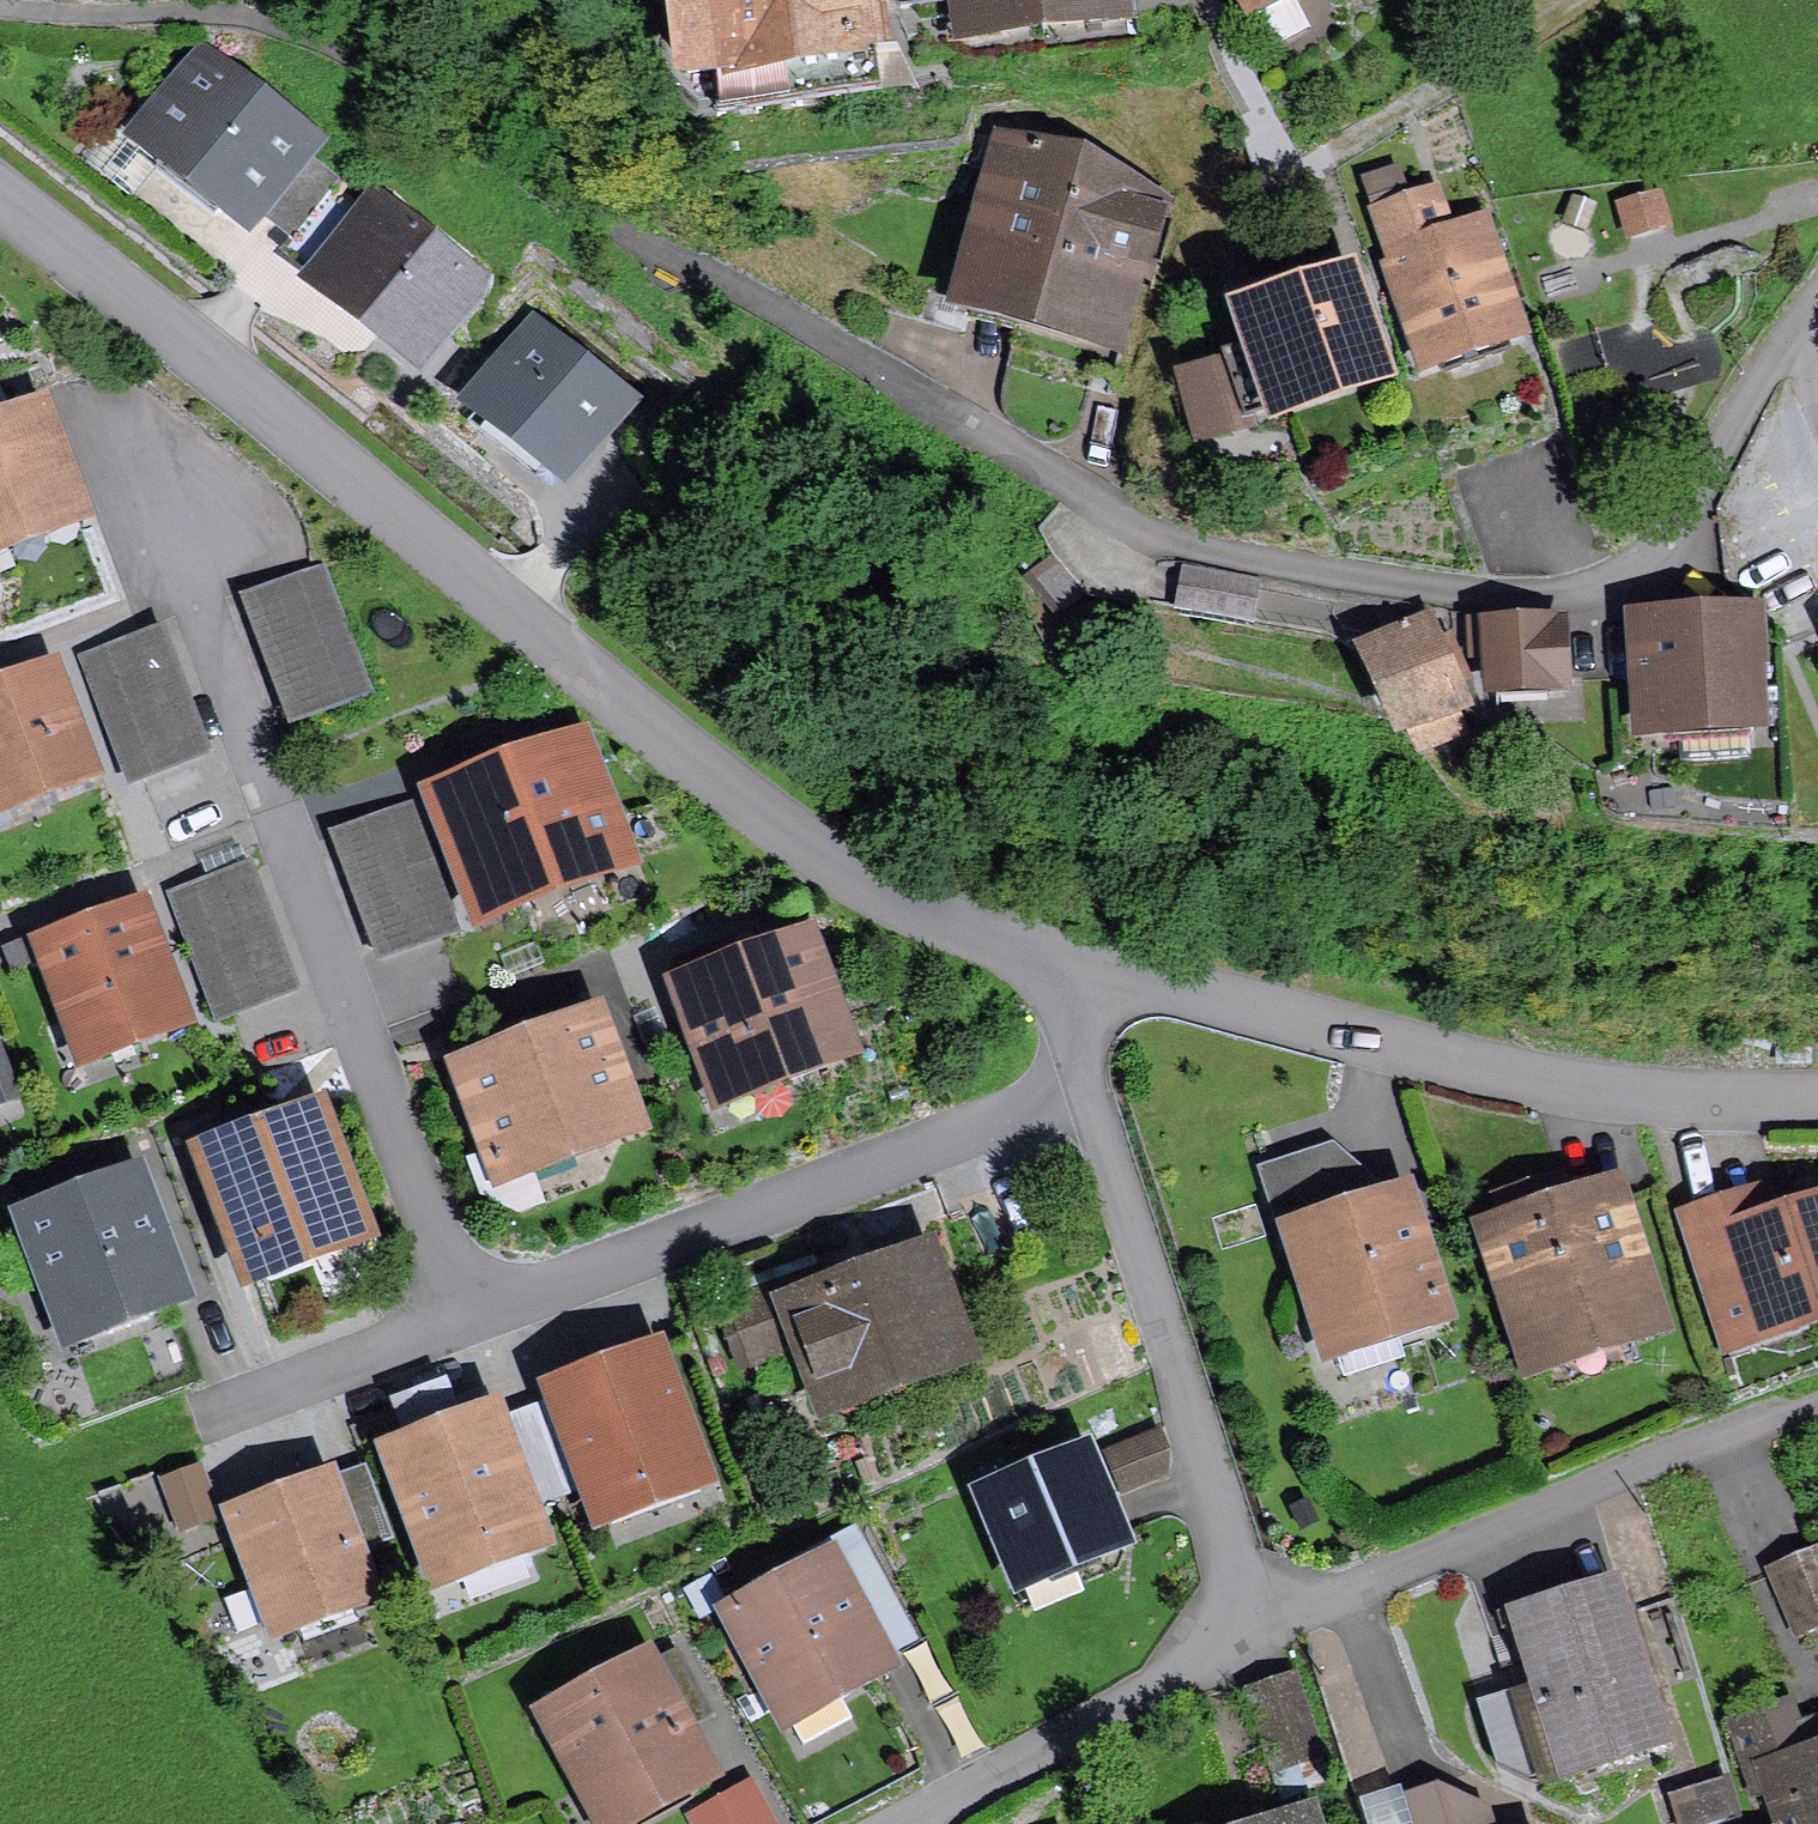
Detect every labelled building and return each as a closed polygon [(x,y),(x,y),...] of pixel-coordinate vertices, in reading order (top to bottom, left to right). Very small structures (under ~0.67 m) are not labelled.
[(868,12),(867,0),(677,0),(687,74),(711,70),(717,116),(880,93),(873,41),(886,39),(882,10),(868,12)] [(967,26),(1040,16),(1038,0),(899,0),(900,8),(919,6),(921,20),(966,14),(967,26)] [(1113,7),(1112,0),(1038,0),(1040,16),(1113,7)] [(253,209),(291,238),(324,195),(338,177),(202,70),(148,139),(169,156),(156,171),(214,216),(226,200),(247,217),(253,209)] [(1106,332),(1125,261),(1141,265),(1154,216),(1086,197),(1095,164),(1033,148),(1030,157),(1036,159),(1030,182),(1006,175),(974,296),(1106,332)] [(1366,183),(1379,217),(1382,216),(1407,207),(1395,172),(1366,183)] [(362,224),(324,195),(291,238),(284,246),(350,298),(344,313),(379,340),(392,331),(421,353),(476,282),(376,205),(362,224)] [(1443,234),(1431,199),(1407,207),(1382,216),(1428,352),(1506,326),(1475,237),(1436,251),(1431,238),(1443,234)] [(1624,210),(1632,235),(1663,224),(1655,200),(1624,210)] [(1251,425),(1248,415),(1372,372),(1342,283),(1304,297),(1299,284),(1237,306),(1253,350),(1232,358),(1233,362),(1180,377),(1198,441),(1251,425)] [(482,401),(564,466),(620,395),(537,330),(482,401)] [(0,431),(0,542),(77,513),(41,416),(0,431)] [(1189,572),(1182,609),(1245,620),(1251,583),(1189,572)] [(246,601),(290,719),(363,691),(319,573),(246,601)] [(1645,725),(1753,719),(1748,654),(1754,653),(1752,616),(1686,620),(1687,631),(1639,634),(1645,725)] [(1495,655),(1496,686),(1570,681),(1567,630),(1543,632),(1542,621),(1473,624),(1475,656),(1495,655)] [(1452,707),(1456,706),(1424,626),(1368,652),(1402,730),(1408,727),(1418,750),(1462,730),(1452,707)] [(87,661),(131,779),(204,751),(160,633),(87,661)] [(82,769),(48,679),(0,697),(0,800),(82,769)] [(576,750),(441,800),(483,913),(618,862),(576,750)] [(335,838),(379,956),(452,929),(408,810),(335,838)] [(175,897),(219,1015),(293,988),(249,870),(175,897)] [(46,948),(84,1050),(174,1016),(136,914),(46,948)] [(684,991),(722,1094),(842,1049),(803,946),(684,991)] [(466,1072),(503,1168),(627,1122),(591,1025),(466,1072)] [(207,1157),(249,1269),(356,1229),(314,1117),(207,1157)] [(1297,1236),(1332,1345),(1436,1311),(1400,1203),(1396,1204),(1334,1150),(1264,1173),(1286,1240),(1297,1236)] [(28,1224),(68,1331),(95,1321),(97,1328),(109,1333),(146,1319),(152,1308),(149,1300),(175,1291),(135,1184),(28,1224)] [(1727,1336),(1817,1308),(1817,1210),(1768,1226),(1759,1198),(1689,1221),(1727,1336)] [(1500,1239),(1537,1353),(1645,1317),(1608,1204),(1500,1239)] [(735,1306),(746,1334),(801,1313),(833,1397),(950,1353),(917,1263),(824,1298),(815,1276),(735,1306)] [(654,1360),(558,1396),(600,1508),(696,1472),(654,1360)] [(414,1450),(395,1457),(437,1570),(533,1534),(491,1422),(458,1434),(442,1390),(398,1406),(414,1450)] [(1161,1417),(1103,1433),(1118,1485),(1176,1469),(1161,1417)] [(985,1499),(1019,1583),(1119,1542),(1084,1457),(985,1499)] [(233,1518),(275,1630),(370,1595),(353,1550),(387,1537),(362,1470),(233,1518)] [(168,1485),(183,1525),(212,1514),(197,1474),(168,1485)] [(1800,1628),(1817,1621),(1817,1556),(1778,1572),(1800,1628)] [(829,1566),(733,1618),(785,1714),(881,1662),(829,1566)] [(1534,1784),(1661,1744),(1615,1595),(1518,1625),(1537,1685),(1478,1704),(1498,1767),(1534,1784)] [(606,1823),(630,1810),(638,1823),(641,1823),(687,1799),(678,1783),(702,1770),(669,1709),(696,1695),(674,1655),(647,1670),(644,1664),(548,1716),(606,1823)] [(1290,1684),(1253,1696),(1286,1794),(1322,1781),(1290,1684)] [(1810,1823),(1817,1821),(1817,1729),(1797,1736),(1788,1710),(1732,1727),(1753,1790),(1764,1786),(1777,1823),(1810,1823)] [(692,1816),(697,1823),(769,1823),(748,1785),(692,1816)] [(1657,1804),(1662,1823),(1731,1823),(1721,1787),(1657,1804)] [(1411,1823),(1486,1823),(1482,1809),(1438,1790),(1404,1801),(1411,1823)]
